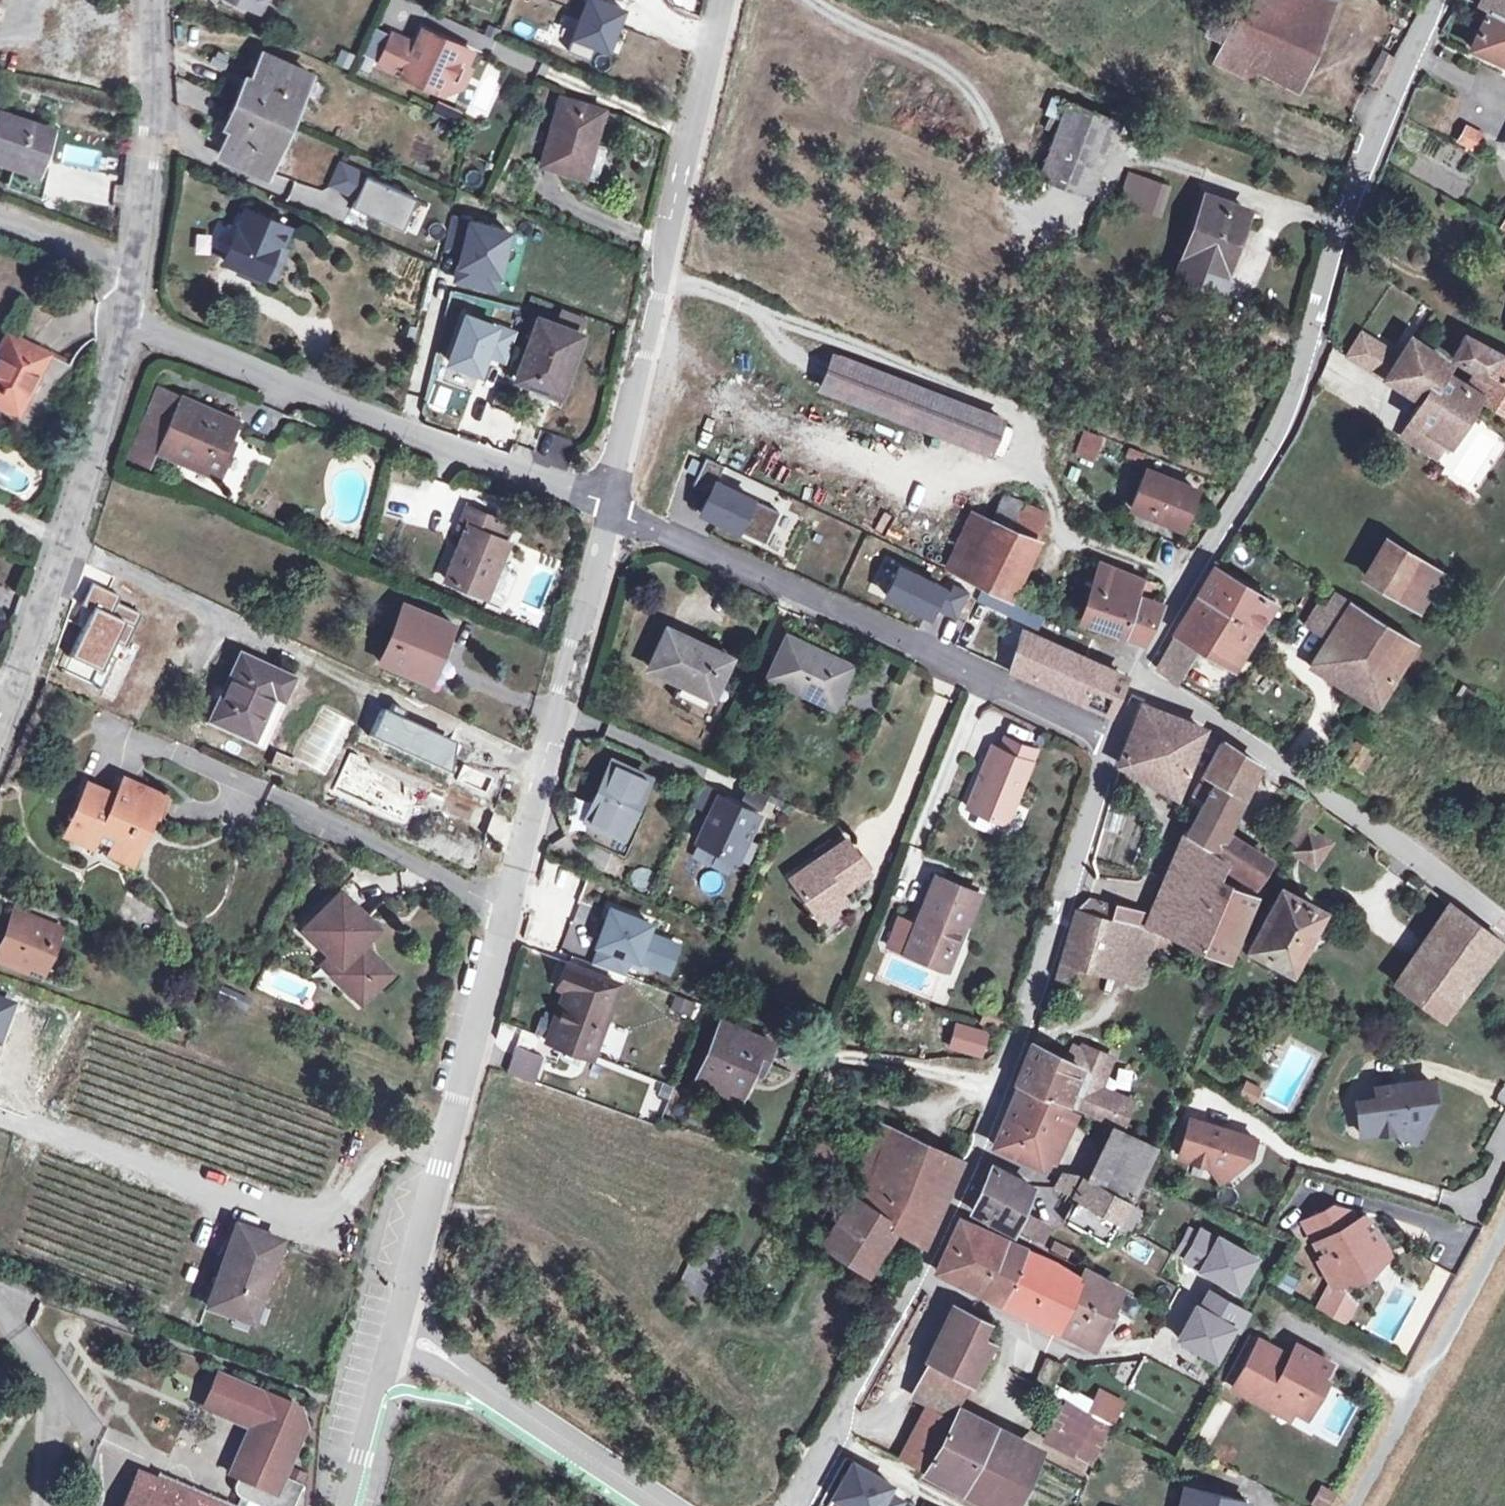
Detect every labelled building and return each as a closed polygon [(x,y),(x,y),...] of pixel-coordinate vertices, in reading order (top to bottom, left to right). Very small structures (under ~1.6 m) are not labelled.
[(251,8),(255,0),(234,0),(251,8)] [(251,8),(260,12),(265,0),(255,0),(251,8)] [(1242,0),(1224,0),(1210,33),(1225,40),(1242,0)] [(1332,3),(1325,0),(1242,0),(1225,40),(1299,82),(1323,27),(1336,4),(1332,3)] [(1504,62),(1504,0),(1492,0),(1488,8),(1483,20),(1471,47),(1504,62)] [(624,14),(590,1),(575,40),(609,53),(624,14)] [(1472,15),(1483,20),(1488,8),(1477,3),(1472,15)] [(378,64),(442,93),(446,83),(455,63),(464,67),(472,51),(421,29),(415,43),(392,34),(378,64)] [(379,58),(387,35),(373,31),(366,53),(379,58)] [(1296,90),(1299,82),(1225,40),(1215,63),(1253,81),(1257,70),(1296,90)] [(335,65),(350,70),(356,54),(341,49),(335,65)] [(1382,51),(1379,56),(1390,63),(1393,57),(1382,51)] [(243,88),(237,102),(287,125),(309,74),(262,54),(252,80),(248,89),(243,88)] [(1366,80),(1378,86),(1390,63),(1379,56),(1366,80)] [(460,89),(469,69),(464,67),(455,63),(446,83),(460,89)] [(247,78),(243,88),(248,89),(252,80),(247,78)] [(1051,97),(1044,115),(1061,121),(1068,103),(1051,97)] [(559,100),(541,165),(585,178),(594,143),(602,113),(559,100)] [(287,125),(237,102),(231,117),(236,119),(232,128),(220,155),(266,174),(287,125)] [(1115,121),(1068,103),(1061,121),(1041,175),(1088,193),(1115,121)] [(34,177),(50,131),(0,114),(0,165),(34,177)] [(227,126),(232,128),(236,119),(231,117),(227,126)] [(606,147),(594,143),(585,178),(597,181),(606,147)] [(327,186),(355,199),(352,207),(403,228),(416,198),(367,177),(368,174),(339,161),(327,186)] [(1118,200),(1131,204),(1140,179),(1127,173),(1118,200)] [(1140,179),(1131,204),(1158,213),(1167,187),(1140,179)] [(1204,196),(1184,256),(1226,270),(1246,210),(1204,196)] [(245,208),(223,260),(263,278),(278,243),(282,244),(289,227),(245,208)] [(266,280),(282,244),(278,243),(263,278),(266,280)] [(1218,292),(1226,270),(1184,256),(1177,278),(1218,292)] [(22,334),(29,302),(14,299),(7,330),(22,334)] [(563,314),(557,328),(579,336),(584,322),(563,314)] [(539,321),(517,379),(558,394),(579,336),(557,328),(539,321)] [(3,333),(0,339),(0,410),(13,417),(46,355),(3,333)] [(1409,417),(1450,441),(1477,397),(1478,394),(1475,391),(1465,385),(1443,370),(1448,361),(1409,334),(1384,376),(1421,398),(1409,417)] [(1474,370),(1471,374),(1470,377),(1465,385),(1475,391),(1478,394),(1477,397),(1504,414),(1504,354),(1499,352),(1464,334),(1452,354),(1475,368),(1474,370)] [(956,441),(987,454),(1001,420),(832,355),(819,388),(956,441)] [(235,422),(157,388),(134,441),(218,477),(229,450),(224,448),(235,422)] [(1102,435),(1082,427),(1073,452),(1092,459),(1102,435)] [(951,453),(983,466),(987,454),(956,441),(951,453)] [(725,468),(707,460),(694,487),(713,497),(706,511),(765,539),(777,514),(717,485),(725,468)] [(1144,471),(1130,507),(1179,528),(1195,491),(1144,471)] [(1002,496),(989,524),(1030,541),(1043,514),(1002,496)] [(510,529),(463,509),(455,530),(463,533),(443,581),(482,596),(493,569),(510,529)] [(970,516),(944,570),(963,579),(989,524),(970,516)] [(989,524),(963,579),(1003,598),(1030,541),(989,524)] [(1386,540),(1365,574),(1420,607),(1441,572),(1386,540)] [(1122,632),(1143,639),(1159,608),(1150,603),(1156,585),(1100,563),(1081,618),(1122,632)] [(1196,595),(1174,631),(1196,644),(1231,665),(1254,628),(1271,600),(1213,565),(1196,595)] [(506,575),(493,569),(482,596),(494,602),(506,575)] [(946,591),(903,571),(889,599),(932,620),(939,606),(955,614),(965,593),(949,585),(946,591)] [(1313,626),(1327,635),(1349,598),(1336,590),(1325,607),(1313,626)] [(1327,635),(1312,661),(1345,682),(1377,702),(1393,676),(1415,639),(1404,632),(1383,619),(1349,598),(1327,635)] [(1305,622),(1313,626),(1325,607),(1317,602),(1305,622)] [(450,623),(402,603),(379,661),(423,680),(434,651),(438,652),(450,623)] [(727,657),(664,628),(646,667),(677,682),(667,703),(706,720),(715,700),(709,697),(727,657)] [(1154,666),(1175,681),(1196,644),(1174,631),(1154,666)] [(846,665),(784,635),(767,676),(829,704),(846,665)] [(1108,713),(1125,678),(1040,640),(1020,635),(1017,643),(1008,667),(1007,668),(1108,713)] [(995,662),(1008,667),(1017,643),(1004,638),(995,662)] [(288,679),(236,655),(207,720),(251,740),(259,743),(277,702),(288,679)] [(1176,793),(1203,729),(1142,705),(1120,763),(1176,793)] [(1003,738),(998,749),(1029,762),(1034,750),(1003,738)] [(1345,745),(1351,748),(1353,743),(1354,742),(1349,739),(1345,745)] [(1254,762),(1221,741),(1202,775),(1212,781),(1183,835),(1208,850),(1219,829),(1254,762)] [(998,749),(991,746),(965,808),(1003,824),(1029,762),(998,749)] [(1374,756),(1365,750),(1355,768),(1364,774),(1374,756)] [(298,763),(273,752),(267,765),(292,776),(298,763)] [(646,778),(608,762),(584,819),(621,836),(646,778)] [(131,783),(121,778),(114,791),(124,797),(131,783)] [(85,783),(62,838),(84,848),(88,839),(94,842),(107,848),(120,854),(132,850),(149,814),(152,815),(161,796),(131,783),(124,797),(114,791),(113,795),(85,783)] [(739,801),(757,809),(763,797),(745,789),(739,801)] [(715,796),(694,843),(734,861),(755,814),(715,796)] [(129,867),(152,815),(149,814),(132,850),(120,854),(107,848),(103,856),(129,867)] [(1307,827),(1298,840),(1292,849),(1314,863),(1328,841),(1307,827)] [(1261,856),(1219,829),(1208,850),(1216,854),(1223,858),(1250,875),(1261,856)] [(1183,835),(1144,927),(1152,929),(1159,931),(1164,933),(1181,939),(1216,854),(1208,850),(1183,835)] [(88,839),(84,848),(90,851),(94,842),(88,839)] [(867,873),(843,839),(832,847),(815,859),(788,878),(811,912),(837,894),(867,873)] [(810,853),(815,859),(832,847),(827,841),(810,853)] [(1214,879),(1218,870),(1223,858),(1216,854),(1181,939),(1227,958),(1254,893),(1214,879)] [(637,868),(631,885),(646,890),(652,873),(637,868)] [(976,894),(933,876),(902,953),(941,969),(954,935),(959,937),(976,894)] [(1281,889),(1250,948),(1291,969),(1321,910),(1281,889)] [(352,907),(338,894),(323,909),(329,915),(323,921),(317,915),(302,932),(330,959),(338,966),(329,975),(362,1006),(387,979),(372,966),(376,961),(362,947),(377,931),(367,922),(363,926),(348,911),(352,907)] [(843,902),(837,894),(811,912),(816,920),(843,902)] [(1119,920),(1142,926),(1147,913),(1088,898),(1087,902),(1076,908),(1119,920)] [(1442,1017),(1500,941),(1449,904),(1394,983),(1442,1017)] [(367,922),(352,907),(348,911),(363,926),(367,922)] [(1105,968),(1119,920),(1076,908),(1062,957),(1074,960),(1105,968)] [(323,909),(317,915),(323,921),(329,915),(323,909)] [(12,911),(0,939),(0,951),(43,970),(54,944),(48,942),(53,929),(12,911)] [(654,926),(612,912),(595,962),(625,972),(629,960),(670,974),(679,946),(651,936),(654,926)] [(1139,977),(1148,945),(1152,929),(1144,927),(1142,926),(1119,920),(1105,968),(1139,977)] [(1159,949),(1164,933),(1159,931),(1152,929),(1148,945),(1159,949)] [(945,970),(959,937),(954,935),(941,969),(945,970)] [(43,970),(0,951),(0,963),(39,979),(43,970)] [(1062,957),(1056,976),(1069,980),(1074,960),(1062,957)] [(322,968),(329,975),(338,966),(330,959),(322,968)] [(391,975),(376,961),(372,966),(387,979),(391,975)] [(617,984),(565,965),(557,985),(569,990),(564,1006),(560,1004),(547,1040),(588,1055),(600,1025),(595,1024),(603,1004),(608,1005),(617,984)] [(233,993),(220,988),(216,999),(229,1004),(233,993)] [(973,1062),(983,1030),(894,1004),(885,1037),(973,1062)] [(506,1074),(535,1082),(543,1052),(541,1051),(545,1034),(500,1022),(494,1044),(513,1049),(506,1074)] [(772,1045),(720,1022),(695,1080),(738,1098),(750,1069),(755,1059),(765,1062),(772,1045)] [(1015,1084),(1017,1085),(1062,1103),(1066,1105),(1118,1128),(1131,1099),(1103,1086),(1116,1056),(1084,1041),(1080,1050),(1072,1046),(1065,1060),(1032,1043),(1015,1084)] [(760,1073),(765,1062),(755,1059),(750,1069),(760,1073)] [(1391,1130),(1419,1126),(1431,1099),(1428,1080),(1375,1087),(1376,1098),(1355,1101),(1360,1135),(1391,1130)] [(1256,1087),(1243,1081),(1235,1097),(1249,1104),(1256,1087)] [(1017,1085),(1006,1115),(1051,1137),(1066,1105),(1062,1103),(1017,1085)] [(1051,1137),(1006,1115),(994,1143),(1039,1164),(1044,1153),(1051,1156),(1057,1140),(1051,1137)] [(1251,1136),(1187,1117),(1176,1154),(1204,1162),(1228,1169),(1246,1153),(1251,1136)] [(893,1228),(921,1245),(952,1175),(908,1154),(914,1140),(874,1121),(869,1135),(881,1140),(864,1180),(857,1200),(846,1228),(836,1221),(822,1245),(866,1272),(893,1228)] [(1413,1142),(1419,1126),(1391,1130),(1413,1142)] [(1155,1148),(1156,1145),(1118,1128),(1101,1162),(1140,1180),(1155,1148)] [(852,1176),(864,1180),(881,1140),(869,1135),(852,1176)] [(958,1160),(914,1140),(908,1154),(952,1175),(958,1160)] [(1080,1185),(1074,1196),(1128,1226),(1137,1209),(1129,1202),(1140,1180),(1101,1162),(1088,1190),(1080,1185)] [(1228,1169),(1204,1162),(1218,1183),(1228,1169)] [(992,1164),(972,1209),(1038,1242),(1047,1225),(1018,1210),(1030,1184),(992,1164)] [(1062,1175),(1056,1187),(1074,1196),(1080,1185),(1062,1175)] [(850,1196),(836,1221),(846,1228),(857,1200),(850,1196)] [(1128,1226),(1074,1196),(1061,1221),(1106,1244),(1111,1235),(1120,1241),(1128,1226)] [(1329,1205),(1302,1220),(1322,1256),(1317,1258),(1331,1280),(1347,1272),(1346,1269),(1366,1258),(1368,1261),(1373,1258),(1368,1250),(1381,1243),(1365,1215),(1361,1214),(1353,1218),(1340,1224),(1337,1218),(1329,1205)] [(1350,1211),(1337,1218),(1340,1224),(1353,1218),(1350,1211)] [(678,1278),(664,1305),(687,1318),(700,1293),(735,1226),(711,1214),(678,1278)] [(965,1282),(988,1232),(960,1219),(936,1268),(965,1282)] [(277,1242),(233,1226),(204,1306),(249,1322),(277,1242)] [(1181,1259),(1198,1268),(1215,1236),(1198,1227),(1181,1259)] [(1215,1236),(1198,1268),(1237,1288),(1257,1250),(1218,1230),(1215,1236)] [(1025,1248),(988,1232),(965,1282),(1002,1300),(1025,1248)] [(1128,1240),(1124,1255),(1148,1261),(1152,1247),(1128,1240)] [(1054,1242),(1049,1251),(1064,1258),(1068,1249),(1054,1242)] [(1385,1251),(1381,1243),(1368,1250),(1373,1258),(1385,1251)] [(1048,1258),(1025,1248),(1002,1300),(1060,1328),(1081,1278),(1048,1258)] [(1362,1273),(1368,1261),(1366,1258),(1346,1269),(1347,1272),(1362,1273)] [(1085,1270),(1081,1278),(1060,1328),(1093,1344),(1119,1288),(1085,1270)] [(1326,1282),(1311,1307),(1342,1325),(1356,1300),(1326,1282)] [(1247,1308),(1207,1288),(1199,1302),(1233,1321),(1238,1323),(1247,1308)] [(749,1296),(736,1290),(730,1304),(743,1310),(749,1296)] [(1195,1300),(1175,1338),(1213,1358),(1233,1321),(1199,1302),(1195,1300)] [(972,1380),(985,1357),(993,1342),(983,1336),(990,1321),(958,1305),(932,1360),(968,1379),(972,1380)] [(1258,1339),(1232,1387),(1269,1407),(1274,1398),(1292,1408),(1298,1395),(1312,1403),(1323,1382),(1318,1379),(1328,1362),(1306,1350),(1287,1356),(1258,1339)] [(1294,1343),(1287,1356),(1306,1350),(1294,1343)] [(1045,1357),(1033,1382),(1049,1390),(1061,1364),(1045,1357)] [(968,1379),(932,1360),(914,1397),(927,1403),(949,1414),(968,1379)] [(260,1423),(296,1438),(304,1419),(298,1396),(218,1366),(205,1399),(252,1419),(260,1423)] [(1099,1387),(1087,1410),(1112,1422),(1123,1399),(1099,1387)] [(1298,1395),(1292,1408),(1305,1415),(1312,1403),(1298,1395)] [(1274,1398),(1269,1407),(1287,1417),(1292,1408),(1274,1398)] [(1098,1466),(1119,1426),(1112,1422),(1087,1410),(1066,1399),(1043,1438),(1094,1464),(1098,1466)] [(927,1403),(915,1428),(936,1438),(949,1414),(927,1403)] [(954,1412),(924,1471),(996,1505),(1012,1505),(1036,1453),(954,1412)] [(228,1475),(236,1478),(260,1423),(252,1419),(228,1475)] [(300,1487),(279,1478),(296,1438),(260,1423),(236,1478),(233,1486),(232,1489),(232,1491),(233,1493),(235,1497),(245,1502),(243,1505),(292,1505),(300,1487)] [(922,1470),(936,1438),(915,1428),(899,1459),(922,1470)] [(798,1444),(786,1437),(780,1449),(792,1456),(798,1444)] [(851,1462),(827,1505),(851,1505),(852,1505),(896,1505),(900,1498),(885,1490),(889,1483),(851,1462)] [(1135,1470),(1130,1481),(1140,1486),(1145,1475),(1135,1470)] [(136,1472),(122,1505),(215,1505),(154,1481),(136,1472)] [(154,1481),(215,1505),(236,1505),(158,1474),(154,1481)] [(1185,1485),(1180,1505),(1245,1505),(1246,1500),(1185,1485)]
